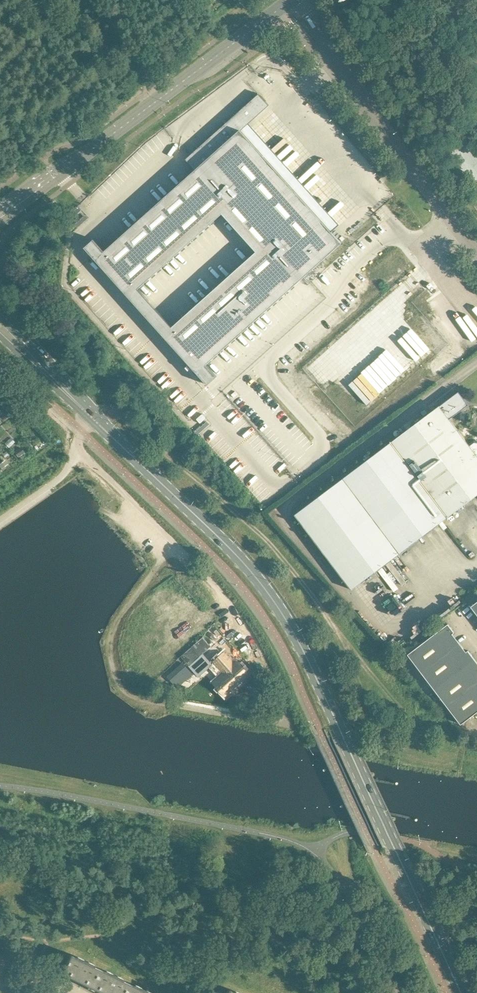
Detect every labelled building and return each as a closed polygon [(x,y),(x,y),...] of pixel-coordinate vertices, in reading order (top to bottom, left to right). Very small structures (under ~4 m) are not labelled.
[(191,165),(195,170),(105,251),(94,239),(85,248),(140,309),(152,323),(207,385),(217,376),(206,364),(342,243),(241,131),(269,105),(259,94),(195,151),(201,157),(195,162),(191,165)] [(163,137),(162,141),(166,141),(168,131),(159,129),(158,136),(163,137)] [(119,161),(118,176),(136,178),(138,165),(148,167),(151,145),(140,144),(139,153),(131,152),(130,163),(119,161)] [(383,220),(379,224),(384,230),(388,226),(383,220)] [(464,346),(476,334),(476,297),(475,295),(443,323),(464,346)] [(411,329),(351,382),(370,402),(429,350),(411,329)] [(439,406),(295,514),(351,589),(476,495),(476,442),(474,442),(469,446),(449,419),(469,405),(459,391),(439,406)] [(434,618),(428,609),(410,622),(417,631),(434,618)] [(448,624),(408,654),(421,672),(459,643),(453,633),(454,632),(448,624)] [(209,637),(184,659),(199,676),(209,667),(201,658),(204,655),(209,651),(216,645),(209,637)] [(459,643),(421,672),(435,689),(475,659),(468,650),(466,652),(459,643)] [(212,664),(211,665),(211,666),(212,665),(215,662),(221,669),(217,673),(231,689),(232,690),(249,675),(242,667),(241,668),(237,665),(235,667),(234,665),(223,653),(212,664)] [(435,689),(448,707),(476,684),(476,662),(475,659),(435,689)] [(448,707),(461,724),(476,712),(476,684),(448,707)] [(375,774),(374,773),(352,769),(347,768),(345,769),(345,770),(346,772),(352,773),(373,776),(374,776),(375,774)] [(395,819),(394,818),(378,815),(367,813),(366,814),(366,815),(367,816),(378,818),(394,821),(395,820),(395,819)] [(77,958),(70,954),(61,974),(62,972),(91,986),(91,988),(100,969),(93,966),(94,964),(88,961),(88,962),(88,961),(87,963),(83,961),(84,959),(83,959),(78,956),(77,958)] [(129,983),(122,980),(123,978),(117,976),(117,975),(116,977),(112,975),(113,973),(112,973),(107,970),(106,972),(100,969),(91,988),(92,986),(106,992),(124,992),(129,983)] [(145,991),(141,989),(142,988),(141,987),(135,984),(135,986),(129,983),(124,992),(152,992),(146,990),(145,991)]
